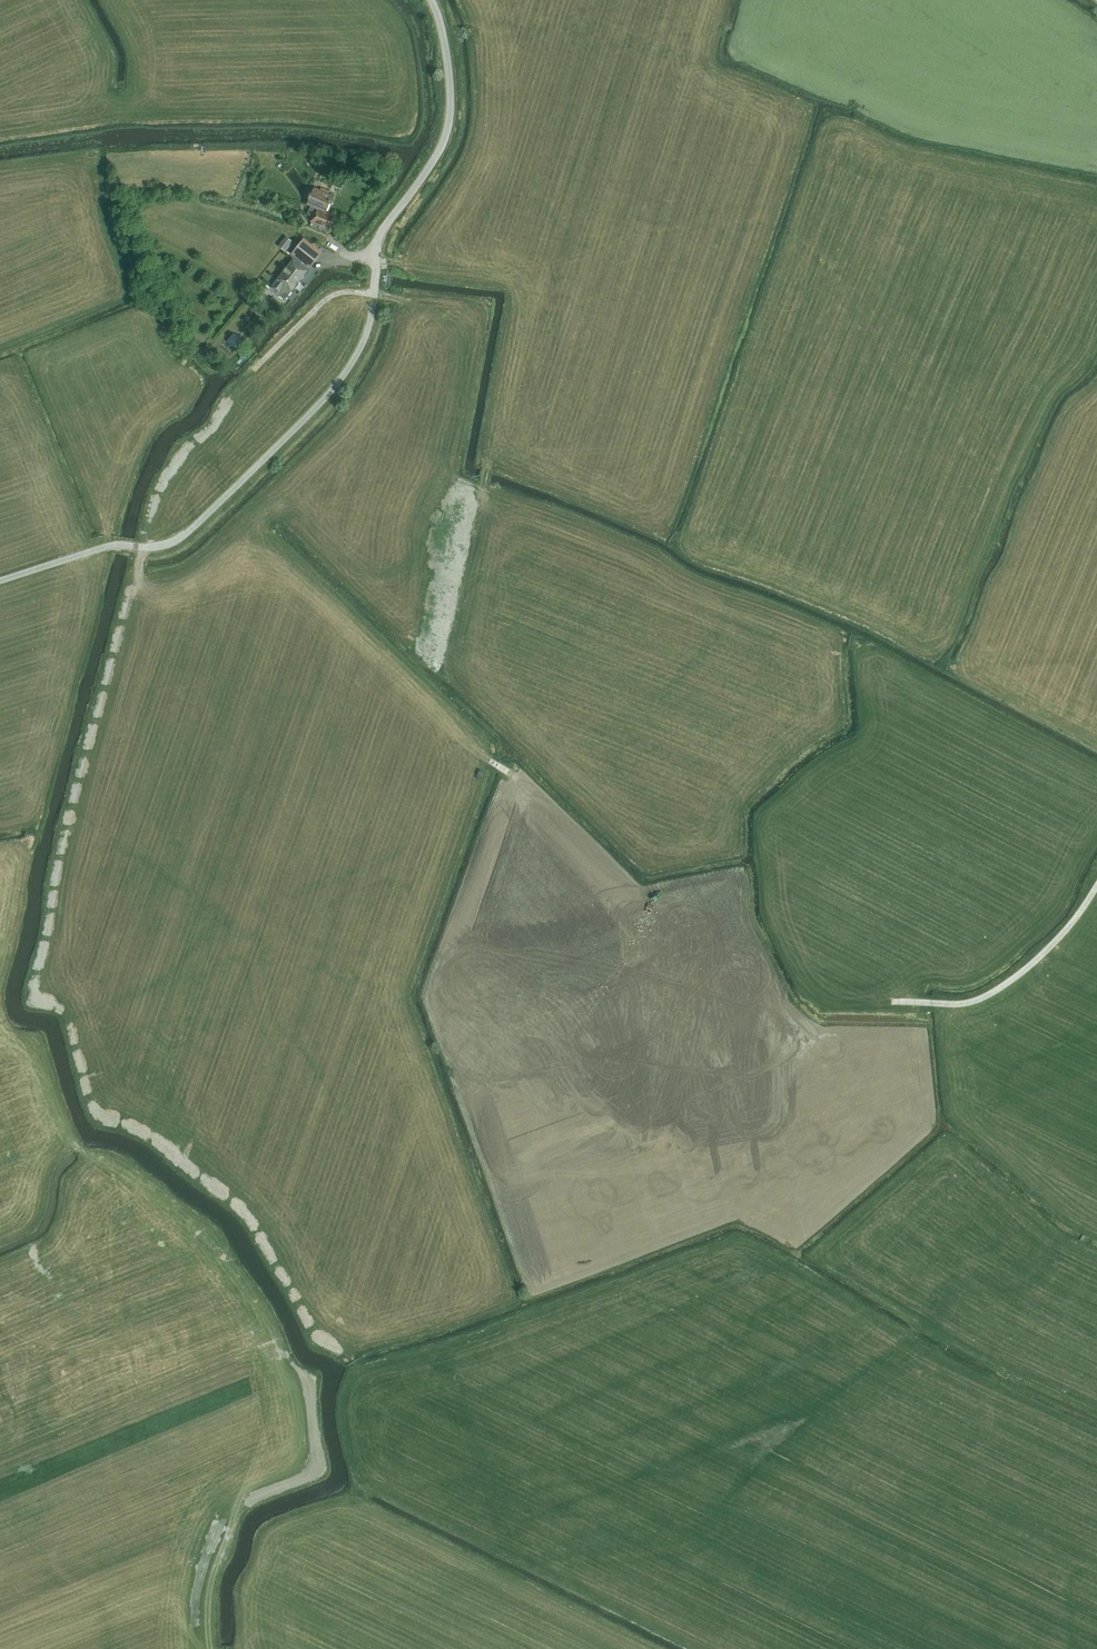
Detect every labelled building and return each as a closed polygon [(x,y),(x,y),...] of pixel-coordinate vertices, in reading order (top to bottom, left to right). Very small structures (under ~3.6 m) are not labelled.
[(323,161),(317,159),(314,167),(320,169),(323,161)] [(314,187),(307,203),(311,205),(307,213),(313,216),(311,220),(312,221),(311,224),(319,228),(329,232),(334,235),(341,220),(335,217),(336,216),(326,212),(333,195),(314,187)] [(293,241),(286,235),(278,245),(285,250),(293,241)] [(322,253),(304,238),(292,253),(311,267),(322,253)] [(307,269),(293,258),(270,287),(285,298),(307,269)]
